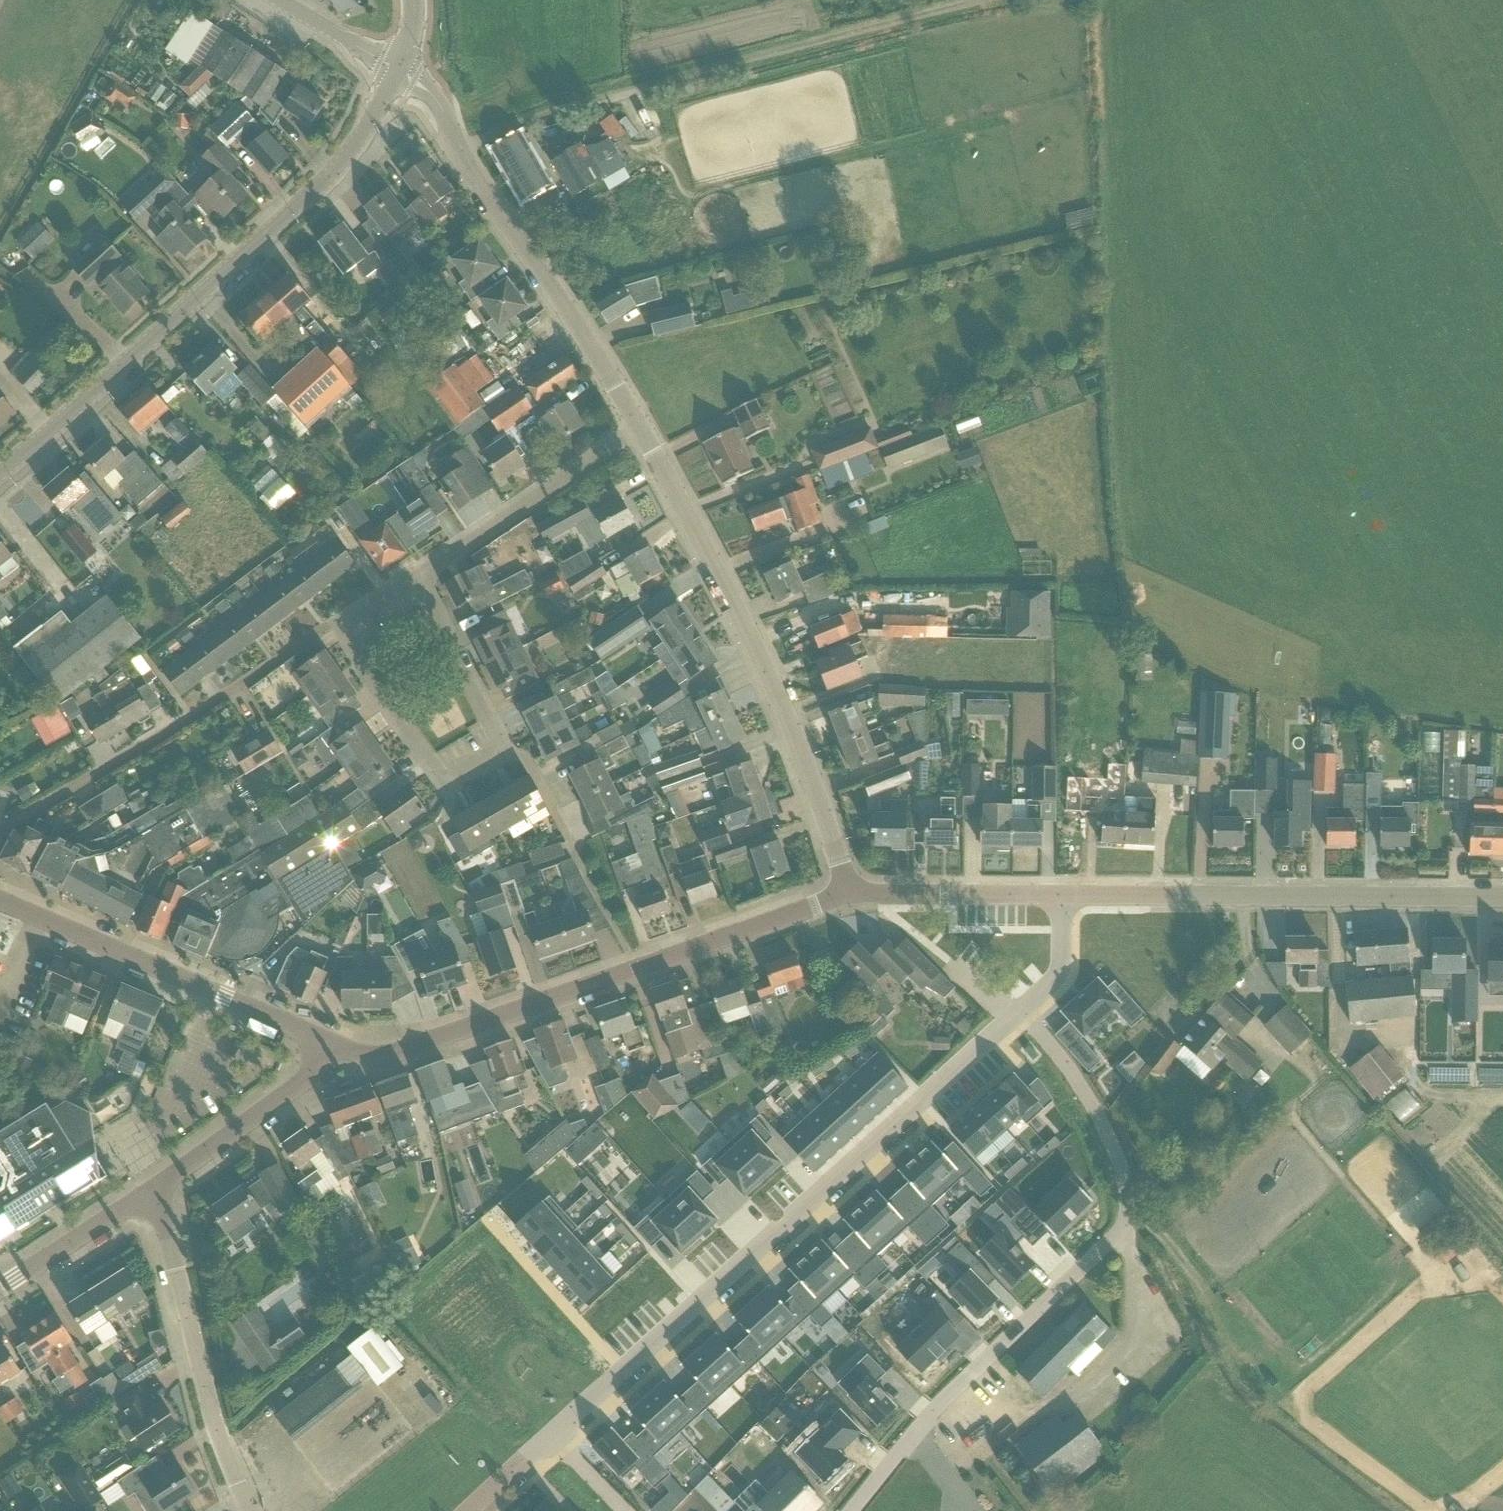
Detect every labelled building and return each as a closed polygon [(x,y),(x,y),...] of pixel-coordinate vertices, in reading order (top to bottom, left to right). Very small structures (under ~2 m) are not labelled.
[(191,10),(165,50),(187,63),(212,24),(191,10)] [(213,48),(201,67),(213,75),(224,83),(224,82),(262,107),(259,110),(273,126),(284,109),(293,115),(310,126),(324,104),(284,77),(287,72),(224,31),(213,48)] [(200,66),(191,76),(202,87),(213,75),(201,67),(200,66)] [(168,79),(160,90),(178,102),(186,90),(168,79)] [(111,82),(102,94),(114,101),(118,96),(124,87),(115,81),(113,84),(111,82)] [(211,127),(209,129),(225,146),(227,148),(236,139),(270,175),(289,158),(275,143),(239,105),(213,129),(211,127)] [(73,124),(81,138),(102,126),(94,112),(73,124)] [(178,115),(177,126),(187,127),(187,116),(178,115)] [(612,115),(600,124),(605,132),(601,135),(603,139),(626,135),(612,115)] [(208,133),(203,137),(209,143),(214,139),(208,133)] [(531,153),(521,135),(494,151),(523,200),(549,185),(531,153)] [(581,144),(552,161),(573,197),(602,180),(625,167),(609,140),(584,148),(581,144)] [(198,186),(189,194),(194,199),(197,203),(206,213),(214,206),(224,218),(247,196),(228,175),(239,166),(219,145),(201,161),(210,172),(217,178),(202,191),(198,186)] [(420,199),(411,207),(410,207),(421,221),(422,221),(428,229),(447,214),(438,203),(452,192),(428,160),(404,178),(420,199)] [(153,182),(142,192),(154,205),(165,195),(177,183),(166,171),(153,182)] [(165,195),(154,205),(162,214),(161,215),(154,221),(164,232),(156,240),(173,258),(181,250),(187,257),(206,239),(193,224),(184,215),(197,203),(194,199),(189,194),(188,195),(177,183),(165,195)] [(365,208),(386,235),(391,241),(380,249),(389,261),(395,268),(397,272),(409,263),(393,242),(421,221),(410,207),(404,212),(388,191),(365,208)] [(1081,232),(1106,225),(1100,205),(1075,212),(1081,232)] [(55,240),(37,222),(15,243),(33,261),(55,240)] [(320,243),(332,259),(344,275),(357,265),(366,278),(377,269),(389,261),(380,249),(371,237),(359,245),(343,225),(320,243)] [(456,238),(444,247),(449,254),(461,245),(456,238)] [(78,264),(73,269),(88,285),(93,280),(102,272),(110,280),(105,284),(101,289),(110,300),(124,314),(129,310),(148,293),(137,281),(140,279),(127,265),(126,265),(119,257),(120,256),(105,240),(78,264)] [(487,276),(493,271),(498,268),(489,255),(491,253),(484,244),(482,246),(479,242),(453,260),(467,279),(459,284),(471,302),(494,285),(487,276)] [(389,261),(377,269),(383,277),(395,268),(389,261)] [(834,269),(823,272),(827,286),(838,283),(834,269)] [(289,274),(270,290),(320,347),(318,349),(336,369),(347,360),(303,309),(312,301),(302,289),(289,274)] [(609,324),(636,307),(662,300),(656,277),(648,280),(624,286),(613,293),(596,303),(609,324)] [(526,307),(522,303),(517,294),(519,293),(512,283),(510,285),(507,281),(481,299),(494,318),(487,323),(499,341),(522,325),(515,315),(526,307)] [(747,288),(735,290),(740,313),(766,307),(763,291),(749,294),(747,288)] [(270,290),(239,318),(252,333),(261,344),(283,325),(310,357),(272,390),(288,408),(308,430),(342,399),(353,410),(363,401),(336,369),(318,349),(320,347),(270,290)] [(731,290),(722,293),(727,314),(737,311),(733,296),(731,290)] [(690,302),(648,312),(654,337),(696,327),(690,302)] [(394,305),(379,316),(385,325),(400,314),(394,305)] [(488,333),(478,340),(485,349),(495,342),(488,333)] [(212,343),(183,369),(197,384),(208,396),(213,391),(222,401),(241,385),(244,388),(260,406),(266,400),(298,438),(302,435),(308,430),(272,390),(270,392),(257,376),(248,367),(237,377),(232,373),(233,372),(236,369),(226,358),(212,343)] [(10,373),(32,394),(54,371),(32,349),(10,373)] [(526,383),(524,384),(537,404),(538,402),(540,404),(564,388),(581,377),(566,356),(550,367),(526,383)] [(430,384),(460,424),(484,405),(475,393),(487,384),(469,361),(457,369),(454,366),(430,384)] [(168,409),(161,400),(148,385),(118,410),(131,425),(139,434),(168,409)] [(503,401),(485,413),(500,435),(502,433),(517,423),(523,419),(520,414),(531,408),(518,388),(507,396),(509,398),(503,401)] [(15,414),(0,395),(0,426),(15,414)] [(558,395),(529,414),(537,425),(541,422),(557,445),(583,427),(568,403),(565,405),(558,395)] [(723,485),(726,484),(729,485),(737,481),(737,478),(754,471),(740,441),(745,438),(746,439),(770,428),(756,400),(733,411),(740,427),(735,430),(734,429),(703,443),(723,485)] [(175,418),(164,428),(177,443),(188,433),(175,418)] [(941,426),(881,448),(888,467),(891,465),(893,467),(896,465),(896,463),(905,460),(906,462),(910,460),(910,458),(913,457),(915,458),(919,457),(919,455),(926,452),(927,454),(931,452),(931,450),(939,448),(940,449),(944,448),(944,446),(948,444),(941,426)] [(502,435),(502,433),(500,435),(492,440),(497,446),(484,455),(501,481),(525,466),(523,463),(533,456),(514,427),(502,435)] [(870,428),(815,449),(823,469),(842,462),(851,459),(866,453),(877,449),(870,428)] [(288,432),(273,444),(280,452),(294,441),(288,432)] [(138,506),(163,484),(135,451),(125,460),(119,453),(106,438),(85,457),(104,479),(105,479),(113,489),(120,484),(138,506)] [(175,485),(184,475),(208,454),(194,439),(171,460),(161,469),(175,485)] [(486,477),(475,460),(467,449),(446,463),(453,475),(441,483),(445,488),(449,495),(448,496),(450,499),(452,498),(459,509),(483,493),(476,483),(486,477)] [(975,450),(958,456),(963,469),(980,463),(975,450)] [(865,454),(851,459),(858,478),(872,472),(873,472),(866,453),(865,454)] [(447,510),(437,493),(431,485),(412,457),(389,473),(411,505),(399,513),(416,538),(439,523),(435,518),(447,510)] [(823,469),(819,471),(825,485),(826,489),(849,481),(842,462),(823,469)] [(264,485),(290,514),(310,495),(285,467),(264,485)] [(69,470),(45,491),(58,506),(64,513),(76,503),(99,530),(111,520),(114,523),(122,516),(85,472),(77,479),(69,470)] [(798,531),(817,525),(821,523),(817,512),(811,514),(809,507),(819,504),(808,475),(796,479),(801,491),(749,510),(757,532),(793,518),(798,531)] [(330,493),(325,498),(331,505),(336,500),(330,493)] [(588,548),(617,532),(635,523),(622,498),(591,515),(584,503),(537,528),(546,542),(577,526),(588,548)] [(169,530),(191,512),(183,501),(160,519),(169,530)] [(883,536),(905,528),(899,513),(877,521),(883,536)] [(141,514),(129,524),(136,531),(147,521),(141,514)] [(875,520),(866,524),(870,535),(879,531),(875,520)] [(404,553),(392,536),(383,523),(372,531),(369,527),(358,534),(382,568),(404,553)] [(83,564),(89,571),(103,559),(74,527),(61,538),(83,564)] [(311,535),(301,543),(306,549),(316,542),(311,535)] [(312,560),(330,583),(347,570),(347,569),(353,565),(354,566),(356,565),(344,549),(337,541),(312,560)] [(12,558),(0,542),(0,568),(12,558)] [(299,544),(289,552),(294,558),(304,551),(299,544)] [(1033,558),(1054,558),(1053,544),(1033,544),(1033,558)] [(610,569),(625,597),(639,589),(638,586),(645,583),(662,573),(649,548),(631,557),(610,569)] [(305,601),(312,596),(330,583),(312,560),(287,578),(305,601)] [(274,563),(265,571),(270,578),(280,571),(274,563)] [(567,583),(574,595),(578,601),(594,592),(589,585),(606,575),(599,563),(567,583)] [(804,591),(809,603),(833,594),(823,573),(801,583),(792,563),(766,576),(778,603),(804,591)] [(482,566),(477,569),(446,584),(458,608),(485,594),(491,607),(533,586),(525,570),(492,586),(482,566)] [(547,598),(564,589),(558,576),(541,584),(547,598)] [(287,578),(263,597),(280,620),(298,607),(298,606),(305,601),(287,578)] [(237,590),(227,598),(232,605),(243,598),(237,590)] [(1048,594),(1018,594),(1018,634),(1048,634),(1048,594)] [(13,647),(25,663),(56,705),(141,639),(108,597),(72,625),(62,611),(43,627),(43,626),(13,647)] [(238,615),(255,638),(262,633),(263,634),(280,620),(263,597),(238,615)] [(225,599),(216,607),(221,614),(231,606),(225,599)] [(660,661),(699,635),(679,604),(662,615),(652,622),(665,641),(653,650),(660,661)] [(7,616),(8,615),(0,605),(0,622),(7,616)] [(475,641),(487,665),(520,649),(513,635),(517,633),(505,610),(504,611),(495,615),(501,628),(475,641)] [(820,648),(838,641),(848,636),(853,634),(854,635),(855,635),(855,636),(867,636),(946,638),(947,617),(883,616),(882,623),(858,622),(853,611),(812,629),(820,648)] [(592,612),(589,622),(601,625),(604,616),(592,612)] [(627,614),(588,640),(602,661),(641,635),(627,614)] [(248,644),(255,638),(238,615),(229,622),(213,634),(231,658),(249,644),(248,644)] [(187,629),(179,635),(185,643),(193,637),(187,629)] [(213,671),(231,658),(213,634),(189,653),(206,676),(213,670),(213,671)] [(699,635),(660,661),(665,668),(677,661),(689,680),(701,672),(717,661),(699,635)] [(175,639),(166,646),(172,654),(181,647),(175,639)] [(848,647),(848,646),(831,653),(833,658),(819,664),(829,689),(847,681),(860,676),(855,662),(868,657),(862,641),(848,647)] [(284,665),(296,681),(298,684),(300,683),(309,695),(340,673),(325,652),(324,653),(315,642),(284,665)] [(527,661),(520,649),(487,665),(498,688),(501,687),(507,699),(525,690),(541,682),(530,660),(527,661)] [(163,672),(170,680),(182,696),(184,695),(183,694),(199,681),(206,676),(189,653),(163,672)] [(1152,656),(1137,658),(1138,667),(1153,665),(1152,656)] [(99,686),(103,691),(124,727),(125,729),(151,714),(149,712),(161,705),(149,685),(148,683),(147,684),(136,690),(123,668),(111,677),(112,677),(99,686)] [(555,699),(525,714),(537,737),(567,722),(562,711),(576,704),(570,691),(573,690),(573,691),(595,681),(589,669),(568,680),(550,688),(555,699)] [(151,670),(143,676),(147,684),(148,683),(149,685),(153,682),(152,681),(157,678),(151,670)] [(606,696),(617,688),(607,672),(595,680),(606,696)] [(330,730),(359,709),(351,697),(355,694),(340,673),(309,695),(318,708),(315,711),(330,730)] [(658,717),(667,711),(685,699),(676,684),(648,703),(658,717)] [(911,705),(911,688),(879,687),(879,704),(911,705)] [(100,744),(125,729),(124,727),(103,691),(94,697),(102,710),(86,720),(100,744)] [(693,693),(685,699),(667,711),(673,722),(682,718),(684,725),(693,734),(708,727),(733,715),(723,692),(697,703),(693,693)] [(1199,741),(1198,758),(1227,759),(1230,694),(1201,692),(1199,741)] [(830,715),(841,743),(867,733),(862,717),(877,711),(872,698),(830,715)] [(981,700),(967,700),(967,715),(981,715),(981,700)] [(347,768),(377,745),(362,724),(360,726),(352,715),(359,709),(330,730),(320,737),(335,757),(337,755),(347,768)] [(927,757),(922,743),(927,742),(925,710),(906,717),(917,745),(898,752),(903,765),(927,757)] [(1320,711),(1319,723),(1327,723),(1331,720),(1332,712),(1320,711)] [(60,745),(71,736),(53,713),(42,721),(60,745)] [(694,735),(699,745),(705,756),(719,751),(727,748),(745,739),(733,715),(708,727),(693,734),(694,735)] [(605,745),(623,736),(619,728),(617,724),(592,737),(586,725),(572,732),(567,722),(537,737),(549,761),(579,745),(584,756),(605,745)] [(636,732),(631,722),(619,728),(623,736),(625,738),(636,732)] [(651,723),(638,730),(644,745),(649,755),(657,751),(662,749),(651,723)] [(1469,856),(1491,857),(1493,791),(1494,791),(1495,766),(1459,765),(1460,731),(1444,731),(1443,800),(1458,800),(1458,796),(1474,796),(1473,824),(1471,824),(1469,856)] [(281,752),(280,751),(269,733),(235,754),(245,771),(246,773),(281,752)] [(867,733),(841,743),(851,771),(870,763),(894,754),(889,742),(873,748),(867,733)] [(623,736),(605,745),(584,756),(575,761),(581,771),(571,776),(583,799),(612,785),(605,771),(615,766),(611,757),(610,755),(629,747),(625,738),(623,736)] [(1141,782),(1179,786),(1195,788),(1198,758),(1199,741),(1181,739),(1179,753),(1144,750),(1143,764),(1141,782)] [(299,740),(287,749),(291,756),(304,747),(299,740)] [(393,766),(377,745),(347,768),(355,780),(353,782),(358,789),(342,801),(350,814),(351,814),(367,801),(376,795),(399,779),(391,768),(393,766)] [(301,751),(291,758),(298,768),(304,763),(305,758),(301,751)] [(654,767),(654,768),(658,779),(659,778),(661,782),(702,768),(697,753),(654,767)] [(1315,754),(1313,792),(1334,793),(1336,755),(1315,754)] [(1078,782),(1117,784),(1119,759),(1079,757),(1078,782)] [(1276,790),(1276,759),(1257,759),(1257,790),(1276,790)] [(721,803),(722,805),(737,800),(762,791),(752,763),(712,777),(717,789),(721,803)] [(914,787),(927,786),(927,764),(914,764),(914,787)] [(978,797),(978,764),(963,764),(963,797),(978,797)] [(885,791),(912,780),(907,765),(879,775),(885,791)] [(1037,767),(1032,767),(1032,801),(1037,801),(1056,801),(1057,767),(1037,767)] [(658,779),(654,768),(646,771),(650,782),(658,779)] [(702,768),(661,782),(663,787),(665,793),(678,789),(679,789),(706,780),(702,768)] [(1363,805),(1363,785),(1363,771),(1346,771),(1346,803),(1342,803),(1342,809),(1327,809),(1327,827),(1327,847),(1355,847),(1355,820),(1355,806),(1356,806),(1357,805),(1363,805)] [(529,776),(510,787),(528,818),(547,807),(529,776)] [(1309,831),(1310,811),(1310,780),(1288,780),(1288,814),(1275,813),(1275,826),(1275,846),(1301,847),(1301,831),(1309,831)] [(128,800),(118,783),(79,807),(89,824),(128,800)] [(612,785),(583,799),(594,822),(604,817),(610,828),(626,822),(642,817),(648,816),(660,812),(655,797),(636,805),(630,793),(619,798),(612,785)] [(130,841),(95,908),(127,925),(143,896),(139,894),(152,869),(179,855),(178,852),(223,828),(219,821),(239,812),(224,786),(215,791),(205,797),(185,809),(130,841)] [(27,787),(18,792),(24,802),(33,796),(27,787)] [(351,814),(350,814),(360,831),(361,831),(384,815),(395,831),(408,822),(424,810),(407,787),(383,805),(376,795),(367,801),(351,814)] [(510,787),(491,798),(509,829),(528,818),(510,787)] [(1230,812),(1214,812),(1213,846),(1243,846),(1243,818),(1254,818),(1254,790),(1230,790),(1230,812)] [(719,826),(699,833),(701,836),(706,853),(713,850),(721,848),(731,844),(727,833),(732,831),(752,824),(771,817),(762,791),(737,800),(722,805),(726,817),(717,820),(719,826)] [(1494,791),(1493,791),(1491,857),(1502,857),(1502,791),(1494,791)] [(287,834),(261,850),(259,846),(257,848),(235,862),(207,880),(197,886),(199,889),(179,902),(177,907),(189,912),(175,945),(207,958),(211,947),(215,949),(221,951),(227,953),(233,954),(239,953),(245,952),(248,951),(251,950),(254,949),(257,947),(261,943),(263,940),(265,937),(267,935),(271,926),(271,923),(272,919),(293,907),(298,915),(354,880),(339,853),(353,846),(348,838),(360,831),(350,814),(342,801),(318,814),(307,795),(275,814),(287,834)] [(1124,814),(1125,798),(1106,797),(1105,812),(1103,812),(1101,843),(1122,844),(1124,814)] [(472,809),(489,840),(509,829),(491,798),(472,809)] [(1125,798),(1124,814),(1122,844),(1154,846),(1156,799),(1137,798),(1125,798)] [(955,846),(955,826),(956,799),(941,799),(941,818),(925,818),(925,846),(926,846),(926,845),(941,845),(941,846),(943,846),(943,844),(954,845),(954,846),(955,846)] [(29,873),(34,876),(63,891),(78,862),(111,853),(130,841),(185,809),(181,800),(166,807),(164,804),(105,838),(76,846),(75,848),(59,839),(48,841),(46,841),(29,873)] [(1012,820),(1011,820),(1011,828),(1012,847),(1042,847),(1042,827),(1042,821),(1040,821),(1040,806),(1027,806),(1027,800),(1012,800),(1012,806),(1012,820)] [(859,814),(859,833),(877,833),(877,845),(905,845),(905,802),(891,803),(891,815),(859,814)] [(1380,807),(1366,807),(1366,828),(1380,828),(1380,847),(1410,847),(1410,835),(1419,835),(1419,804),(1402,804),(1402,807),(1380,807)] [(982,826),(982,846),(997,846),(997,851),(1010,851),(1010,847),(1012,847),(1011,828),(1011,820),(1012,820),(1012,806),(996,806),(982,805),(982,826)] [(449,839),(459,856),(461,861),(474,853),(476,856),(493,847),(489,840),(472,809),(453,819),(460,832),(449,839)] [(249,829),(246,831),(249,836),(257,848),(259,846),(261,850),(287,834),(275,814),(258,824),(249,829)] [(628,857),(611,863),(621,892),(643,884),(643,883),(657,878),(657,879),(664,876),(652,841),(656,839),(652,828),(648,816),(642,817),(626,822),(642,867),(633,870),(628,857)] [(29,873),(46,841),(48,841),(56,828),(40,819),(33,832),(29,830),(25,837),(16,833),(14,837),(7,833),(0,837),(0,858),(29,873)] [(667,825),(656,829),(660,840),(671,836),(667,825)] [(619,826),(608,830),(611,838),(621,834),(619,826)] [(249,836),(228,849),(235,862),(257,848),(249,836)] [(63,891),(95,908),(130,841),(111,853),(78,862),(63,891)] [(721,848),(713,850),(718,866),(734,860),(734,858),(748,854),(744,841),(731,845),(731,844),(721,848)] [(779,841),(751,851),(762,881),(789,871),(779,841)] [(535,866),(546,862),(565,855),(561,843),(542,850),(530,854),(535,866)] [(712,871),(707,856),(680,865),(673,845),(660,850),(669,876),(681,872),(683,880),(692,905),(717,896),(708,872),(712,871)] [(510,881),(514,879),(526,876),(522,864),(505,869),(510,881)] [(138,929),(141,931),(142,933),(148,936),(151,934),(162,939),(175,907),(177,907),(179,902),(199,889),(197,886),(207,880),(199,865),(194,869),(190,867),(178,874),(179,888),(171,885),(169,884),(161,902),(151,898),(146,911),(138,929)] [(367,867),(353,875),(362,890),(376,883),(367,867)] [(501,884),(510,881),(505,869),(490,874),(494,886),(500,884),(501,884)] [(541,870),(528,875),(532,887),(545,882),(541,870)] [(586,912),(599,907),(581,875),(566,881),(578,914),(558,921),(568,949),(596,940),(586,912)] [(643,883),(643,884),(647,896),(635,900),(643,922),(671,912),(664,891),(662,891),(657,879),(657,878),(643,883)] [(514,879),(510,881),(501,884),(512,915),(525,911),(514,879)] [(364,898),(354,881),(339,895),(357,914),(364,898)] [(515,927),(508,908),(500,884),(494,886),(472,893),(479,913),(481,913),(488,935),(478,938),(491,976),(515,967),(503,931),(515,927)] [(357,914),(355,917),(367,917),(367,915),(367,904),(364,898),(357,914)] [(531,931),(541,959),(568,949),(558,921),(540,927),(535,912),(524,915),(529,932),(531,931)] [(367,935),(388,934),(382,915),(367,915),(367,917),(367,935)] [(456,947),(465,944),(451,918),(440,922),(447,947),(435,951),(448,990),(468,984),(456,947)] [(1345,983),(1347,1003),(1349,1022),(1416,1016),(1415,997),(1413,977),(1411,977),(1408,929),(1381,931),(1383,965),(1390,964),(1391,979),(1345,983)] [(429,997),(448,990),(435,951),(423,930),(394,945),(409,973),(420,969),(429,997)] [(1357,967),(1383,965),(1381,931),(1354,933),(1357,967)] [(1317,938),(1286,938),(1286,958),(1286,964),(1300,964),(1300,987),(1317,987),(1317,986),(1328,986),(1328,953),(1317,953),(1317,938)] [(1487,981),(1502,981),(1502,940),(1489,940),(1489,943),(1488,943),(1487,981)] [(872,957),(872,958),(886,972),(897,984),(907,974),(945,998),(955,989),(955,988),(951,984),(939,972),(921,954),(911,964),(889,941),(872,957)] [(1476,1022),(1476,992),(1476,972),(1464,972),(1465,941),(1433,941),(1433,961),(1433,973),(1453,973),(1453,1022),(1476,1022)] [(859,944),(842,961),(862,982),(853,990),(868,1005),(881,1016),(883,1014),(887,1017),(895,1009),(876,981),(886,972),(872,958),(872,957),(859,944)] [(275,987),(297,996),(298,1000),(306,1004),(309,1001),(313,1003),(321,985),(326,974),(323,973),(329,958),(312,951),(310,955),(297,949),(287,957),(275,987)] [(755,987),(758,993),(757,993),(769,1028),(770,1028),(775,1044),(779,1054),(794,1047),(775,996),(805,986),(795,956),(765,967),(771,981),(755,987)] [(87,970),(57,957),(44,987),(59,993),(47,1021),(62,1027),(68,1013),(87,970)] [(355,1011),(368,1011),(367,973),(353,973),(353,957),(338,957),(325,987),(344,995),(344,1009),(355,1009),(355,1011)] [(382,973),(367,973),(368,1011),(381,1011),(381,1008),(391,1008),(391,995),(411,985),(401,967),(396,957),(382,957),(382,973)] [(87,970),(68,1013),(87,1021),(93,1009),(107,979),(87,970)] [(840,978),(827,991),(843,1008),(857,996),(840,978)] [(678,982),(651,991),(658,1010),(674,1059),(702,1050),(706,1061),(720,1056),(730,1053),(712,1033),(708,1034),(705,1025),(699,1007),(689,979),(678,982)] [(699,1007),(705,1025),(721,1020),(719,1014),(747,1004),(756,1033),(769,1028),(757,993),(745,997),(739,979),(711,989),(715,1002),(699,1007)] [(112,980),(104,999),(101,1007),(111,1012),(109,1018),(126,1025),(116,1048),(139,1058),(149,1035),(163,1002),(112,980)] [(1098,982),(1062,1014),(1084,1038),(1113,1011),(1131,1030),(1146,1017),(1115,983),(1106,991),(1098,982)] [(1227,992),(1206,1015),(1226,1035),(1215,1047),(1224,1055),(1229,1059),(1225,1065),(1238,1076),(1241,1072),(1248,1078),(1261,1063),(1233,1039),(1254,1015),(1227,992)] [(625,1000),(596,1010),(603,1029),(606,1039),(623,1033),(629,1052),(646,1046),(645,1045),(638,1027),(635,1028),(625,1000)] [(1290,1053),(1311,1035),(1285,1007),(1265,1026),(1290,1053)] [(1206,1015),(1182,1043),(1203,1062),(1212,1070),(1224,1055),(1215,1047),(1226,1035),(1206,1015)] [(963,1036),(973,1025),(965,1017),(955,1027),(963,1036)] [(527,1050),(537,1067),(549,1089),(568,1082),(569,1078),(562,1064),(577,1059),(571,1040),(564,1021),(535,1031),(541,1045),(527,1050)] [(875,1023),(866,1032),(872,1039),(873,1039),(882,1030),(875,1023)] [(586,1041),(597,1068),(609,1063),(598,1036),(586,1041)] [(940,1037),(940,1050),(951,1050),(951,1037),(940,1037)] [(1161,1075),(1181,1048),(1166,1037),(1146,1064),(1161,1075)] [(491,1047),(485,1049),(495,1077),(479,1082),(499,1114),(525,1105),(515,1078),(524,1075),(523,1072),(527,1071),(523,1060),(519,1061),(511,1039),(506,1041),(502,1039),(492,1042),(491,1047)] [(1081,1041),(1069,1052),(1090,1074),(1102,1063),(1081,1041)] [(1380,1045),(1349,1069),(1373,1100),(1403,1077),(1380,1045)] [(854,1046),(844,1052),(848,1059),(859,1053),(854,1046)] [(880,1051),(860,1069),(890,1102),(909,1084),(880,1051)] [(18,1054),(11,1071),(26,1077),(33,1061),(18,1054)] [(832,1059),(822,1065),(826,1072),(836,1066),(832,1059)] [(445,1061),(415,1071),(426,1102),(446,1133),(494,1117),(470,1088),(455,1093),(445,1061)] [(1135,1075),(1123,1062),(1116,1068),(1129,1083),(1135,1075)] [(1440,1081),(1480,1081),(1480,1063),(1440,1064),(1440,1081)] [(822,1065),(811,1071),(815,1078),(826,1072),(822,1065)] [(1502,1082),(1502,1065),(1482,1065),(1482,1081),(1502,1082)] [(860,1069),(842,1086),(871,1119),(890,1102),(860,1069)] [(1225,1070),(1212,1085),(1222,1095),(1235,1079),(1225,1070)] [(408,1074),(377,1085),(384,1103),(397,1142),(418,1135),(412,1118),(408,1107),(418,1103),(415,1093),(408,1074)] [(652,1074),(630,1092),(653,1119),(689,1100),(687,1096),(681,1080),(680,1074),(658,1082),(652,1074)] [(1014,1076),(997,1091),(1021,1117),(1027,1124),(1044,1109),(1014,1076)] [(605,1084),(613,1106),(627,1095),(620,1077),(605,1084)] [(768,1080),(759,1087),(767,1097),(774,1090),(776,1089),(768,1080)] [(111,1122),(145,1102),(133,1082),(99,1103),(111,1122)] [(348,1093),(372,1156),(383,1152),(371,1119),(381,1115),(377,1104),(371,1085),(348,1093)] [(842,1086),(823,1102),(852,1135),(871,1119),(842,1086)] [(788,1087),(778,1095),(784,1101),(793,1093),(788,1087)] [(997,1091),(983,1104),(1007,1130),(1021,1117),(997,1091)] [(334,1124),(319,1129),(324,1135),(343,1167),(345,1166),(361,1160),(372,1156),(348,1093),(326,1101),(334,1124)] [(1421,1093),(1404,1107),(1429,1135),(1445,1121),(1421,1093)] [(764,1099),(755,1108),(760,1114),(769,1105),(764,1099)] [(81,1191),(81,1192),(82,1191),(107,1176),(98,1162),(95,1140),(94,1132),(91,1112),(67,1101),(51,1110),(47,1103),(0,1133),(0,1241),(81,1191)] [(680,1111),(687,1118),(698,1108),(691,1101),(680,1111)] [(823,1102),(804,1119),(834,1152),(852,1135),(823,1102)] [(983,1104),(968,1116),(992,1143),(1007,1130),(983,1104)] [(968,1116),(952,1132),(976,1158),(992,1143),(968,1116)] [(756,1118),(729,1143),(761,1178),(778,1163),(763,1147),(773,1138),(756,1118)] [(524,1155),(534,1174),(576,1138),(569,1125),(567,1119),(524,1155)] [(584,1119),(569,1125),(576,1138),(587,1129),(587,1128),(584,1119)] [(804,1119),(784,1137),(814,1170),(834,1152),(804,1119)] [(595,1123),(565,1150),(578,1165),(608,1138),(595,1123)] [(305,1129),(282,1146),(306,1179),(298,1184),(304,1192),(332,1172),(333,1174),(338,1181),(338,1182),(349,1176),(349,1175),(343,1167),(324,1135),(314,1142),(305,1129)] [(1055,1137),(1046,1145),(1051,1151),(1060,1143),(1055,1137)] [(932,1141),(915,1156),(947,1192),(963,1178),(981,1198),(993,1186),(953,1142),(942,1152),(932,1141)] [(729,1143),(702,1167),(720,1186),(730,1177),(744,1193),(761,1178),(729,1143)] [(441,1149),(445,1162),(464,1158),(460,1145),(441,1149)] [(1046,1145),(1037,1153),(1042,1159),(1051,1151),(1046,1145)] [(395,1169),(389,1155),(373,1162),(378,1175),(395,1169)] [(908,1183),(898,1192),(938,1236),(949,1226),(931,1206),(947,1192),(915,1156),(898,1172),(908,1183)] [(1022,1158),(1013,1166),(1019,1172),(1028,1164),(1022,1158)] [(1013,1166),(1004,1174),(1009,1180),(1019,1172),(1013,1166)] [(211,1210),(218,1221),(216,1223),(221,1230),(224,1229),(227,1233),(228,1232),(235,1243),(255,1229),(247,1218),(260,1209),(255,1202),(270,1192),(280,1210),(293,1203),(274,1167),(260,1175),(263,1179),(247,1190),(244,1186),(211,1210)] [(697,1171),(666,1200),(698,1235),(715,1220),(700,1204),(715,1191),(697,1171)] [(587,1177),(581,1182),(589,1191),(595,1186),(587,1177)] [(1026,1205),(1009,1221),(1031,1244),(1048,1228),(1054,1234),(1091,1198),(1070,1177),(1033,1213),(1026,1205)] [(595,1186),(589,1191),(598,1200),(604,1195),(595,1186)] [(471,1191),(459,1196),(465,1212),(478,1208),(471,1191)] [(877,1191),(861,1206),(893,1242),(908,1227),(926,1247),(938,1236),(898,1192),(887,1202),(877,1191)] [(550,1196),(516,1227),(531,1244),(565,1213),(550,1196)] [(666,1200),(634,1228),(652,1248),(667,1234),(681,1250),(698,1235),(666,1200)] [(324,1204),(313,1209),(320,1227),(332,1222),(324,1204)] [(604,1204),(598,1209),(606,1219),(612,1213),(604,1204)] [(430,1229),(451,1249),(473,1226),(452,1206),(430,1229)] [(854,1232),(844,1242),(877,1279),(888,1268),(877,1256),(893,1242),(861,1206),(844,1221),(854,1232)] [(565,1213),(531,1244),(544,1258),(571,1234),(571,1235),(578,1228),(565,1213)] [(1002,1235),(981,1255),(1011,1286),(1032,1266),(1014,1248),(1023,1240),(1003,1218),(993,1227),(1002,1235)] [(622,1224),(616,1229),(624,1238),(630,1232),(622,1224)] [(312,1268),(331,1253),(311,1229),(292,1243),(312,1268)] [(630,1232),(624,1238),(632,1247),(638,1242),(630,1232)] [(571,1234),(544,1258),(557,1272),(583,1248),(571,1235),(571,1234)] [(945,1257),(960,1243),(955,1237),(940,1251),(945,1257)] [(405,1238),(387,1247),(400,1274),(418,1265),(405,1238)] [(823,1240),(806,1256),(838,1291),(854,1277),(865,1289),(877,1279),(844,1242),(833,1252),(823,1240)] [(960,1243),(945,1257),(963,1276),(947,1291),(961,1306),(962,1304),(975,1317),(977,1316),(980,1318),(990,1309),(987,1306),(994,1299),(984,1288),(994,1279),(960,1243)] [(583,1248),(557,1272),(570,1286),(596,1262),(583,1248)] [(800,1282),(788,1292),(793,1297),(810,1316),(821,1329),(822,1329),(834,1318),(822,1305),(838,1291),(806,1256),(789,1271),(800,1282)] [(596,1262),(570,1286),(585,1303),(615,1276),(599,1258),(596,1262)] [(390,1260),(350,1281),(358,1295),(376,1286),(378,1289),(381,1287),(383,1291),(388,1288),(387,1285),(399,1279),(390,1260)] [(89,1293),(108,1322),(147,1298),(128,1269),(89,1293)] [(889,1291),(897,1283),(890,1274),(880,1283),(888,1291),(889,1291)] [(769,1289),(752,1304),(784,1339),(810,1316),(793,1297),(784,1305),(769,1289)] [(932,1309),(894,1345),(918,1370),(932,1356),(933,1358),(941,1350),(940,1349),(957,1333),(950,1326),(961,1316),(935,1289),(923,1300),(932,1309)] [(68,1306),(74,1316),(95,1349),(103,1344),(95,1331),(108,1322),(89,1293),(68,1306)] [(752,1304),(735,1319),(750,1335),(741,1343),(758,1363),(784,1339),(752,1304)] [(1043,1395),(1054,1385),(1069,1369),(1076,1375),(1115,1338),(1083,1306),(1019,1371),(1043,1395)] [(257,1309),(233,1325),(264,1370),(308,1340),(293,1318),(272,1332),(257,1309)] [(66,1345),(73,1340),(56,1314),(39,1324),(69,1371),(79,1365),(66,1345)] [(834,1318),(822,1329),(833,1342),(846,1331),(834,1318)] [(66,1373),(69,1371),(39,1324),(22,1335),(39,1362),(46,1358),(58,1376),(52,1381),(60,1393),(73,1385),(66,1373)] [(372,1328),(348,1347),(373,1379),(379,1386),(403,1367),(372,1328)] [(717,1336),(700,1351),(732,1386),(758,1363),(741,1343),(731,1352),(717,1336)] [(16,1363),(5,1346),(0,1349),(0,1385),(21,1371),(16,1363)] [(700,1351),(683,1366),(698,1382),(688,1390),(706,1410),(732,1386),(700,1351)] [(862,1371),(845,1387),(877,1422),(895,1405),(874,1383),(887,1371),(869,1352),(855,1364),(862,1371)] [(130,1361),(116,1371),(122,1380),(136,1370),(130,1361)] [(345,1363),(276,1417),(295,1441),(363,1386),(345,1363)] [(118,1382),(125,1391),(146,1378),(140,1368),(136,1370),(122,1380),(118,1382)] [(103,1379),(115,1397),(125,1391),(118,1382),(113,1373),(103,1379)] [(92,1411),(113,1397),(101,1378),(89,1386),(94,1393),(85,1399),(92,1411)] [(665,1383),(648,1398),(680,1433),(706,1410),(688,1390),(679,1399),(665,1383)] [(131,1440),(137,1437),(145,1450),(179,1428),(163,1403),(153,1409),(152,1409),(151,1410),(147,1405),(149,1404),(139,1389),(117,1403),(131,1423),(123,1428),(122,1433),(127,1440),(131,1440)] [(71,1409),(82,1403),(77,1393),(66,1399),(71,1409)] [(648,1398),(631,1413),(645,1429),(636,1437),(654,1457),(680,1433),(648,1398)] [(6,1404),(15,1418),(23,1413),(15,1399),(6,1404)] [(15,1418),(6,1404),(0,1408),(0,1414),(6,1423),(15,1418)] [(816,1429),(793,1451),(826,1486),(842,1470),(839,1468),(846,1461),(838,1453),(859,1432),(839,1410),(818,1431),(816,1429)] [(1084,1427),(1075,1414),(1062,1424),(1055,1415),(1015,1447),(1052,1495),(1105,1454),(1084,1427)] [(716,1421),(710,1426),(716,1433),(722,1427),(716,1421)] [(758,1445),(767,1436),(760,1429),(751,1438),(758,1445)] [(604,1432),(594,1442),(596,1444),(594,1447),(623,1479),(635,1467),(655,1489),(661,1484),(669,1476),(670,1475),(653,1457),(654,1457),(636,1437),(632,1432),(622,1442),(612,1431),(607,1435),(604,1432)] [(335,1463),(343,1486),(360,1480),(352,1457),(335,1463)] [(117,1482),(128,1498),(135,1493),(146,1510),(167,1510),(197,1492),(178,1464),(163,1474),(153,1459),(117,1482)] [(105,1466),(92,1475),(100,1488),(113,1479),(106,1469),(105,1466)] [(734,1500),(745,1510),(762,1510),(763,1510),(764,1510),(806,1510),(820,1498),(812,1490),(814,1488),(802,1477),(801,1478),(793,1470),(760,1503),(745,1488),(734,1500)] [(66,1487),(81,1510),(94,1510),(92,1507),(103,1499),(86,1473),(66,1487)] [(0,1481),(0,1484),(4,1490),(17,1482),(12,1474),(0,1481)] [(669,1476),(661,1484),(670,1494),(651,1510),(652,1510),(673,1510),(687,1496),(669,1476)] [(696,1489),(704,1498),(718,1485),(709,1476),(696,1489)] [(117,1487),(105,1494),(109,1499),(120,1492),(117,1487)] [(536,1510),(559,1510),(549,1499),(536,1510)]
